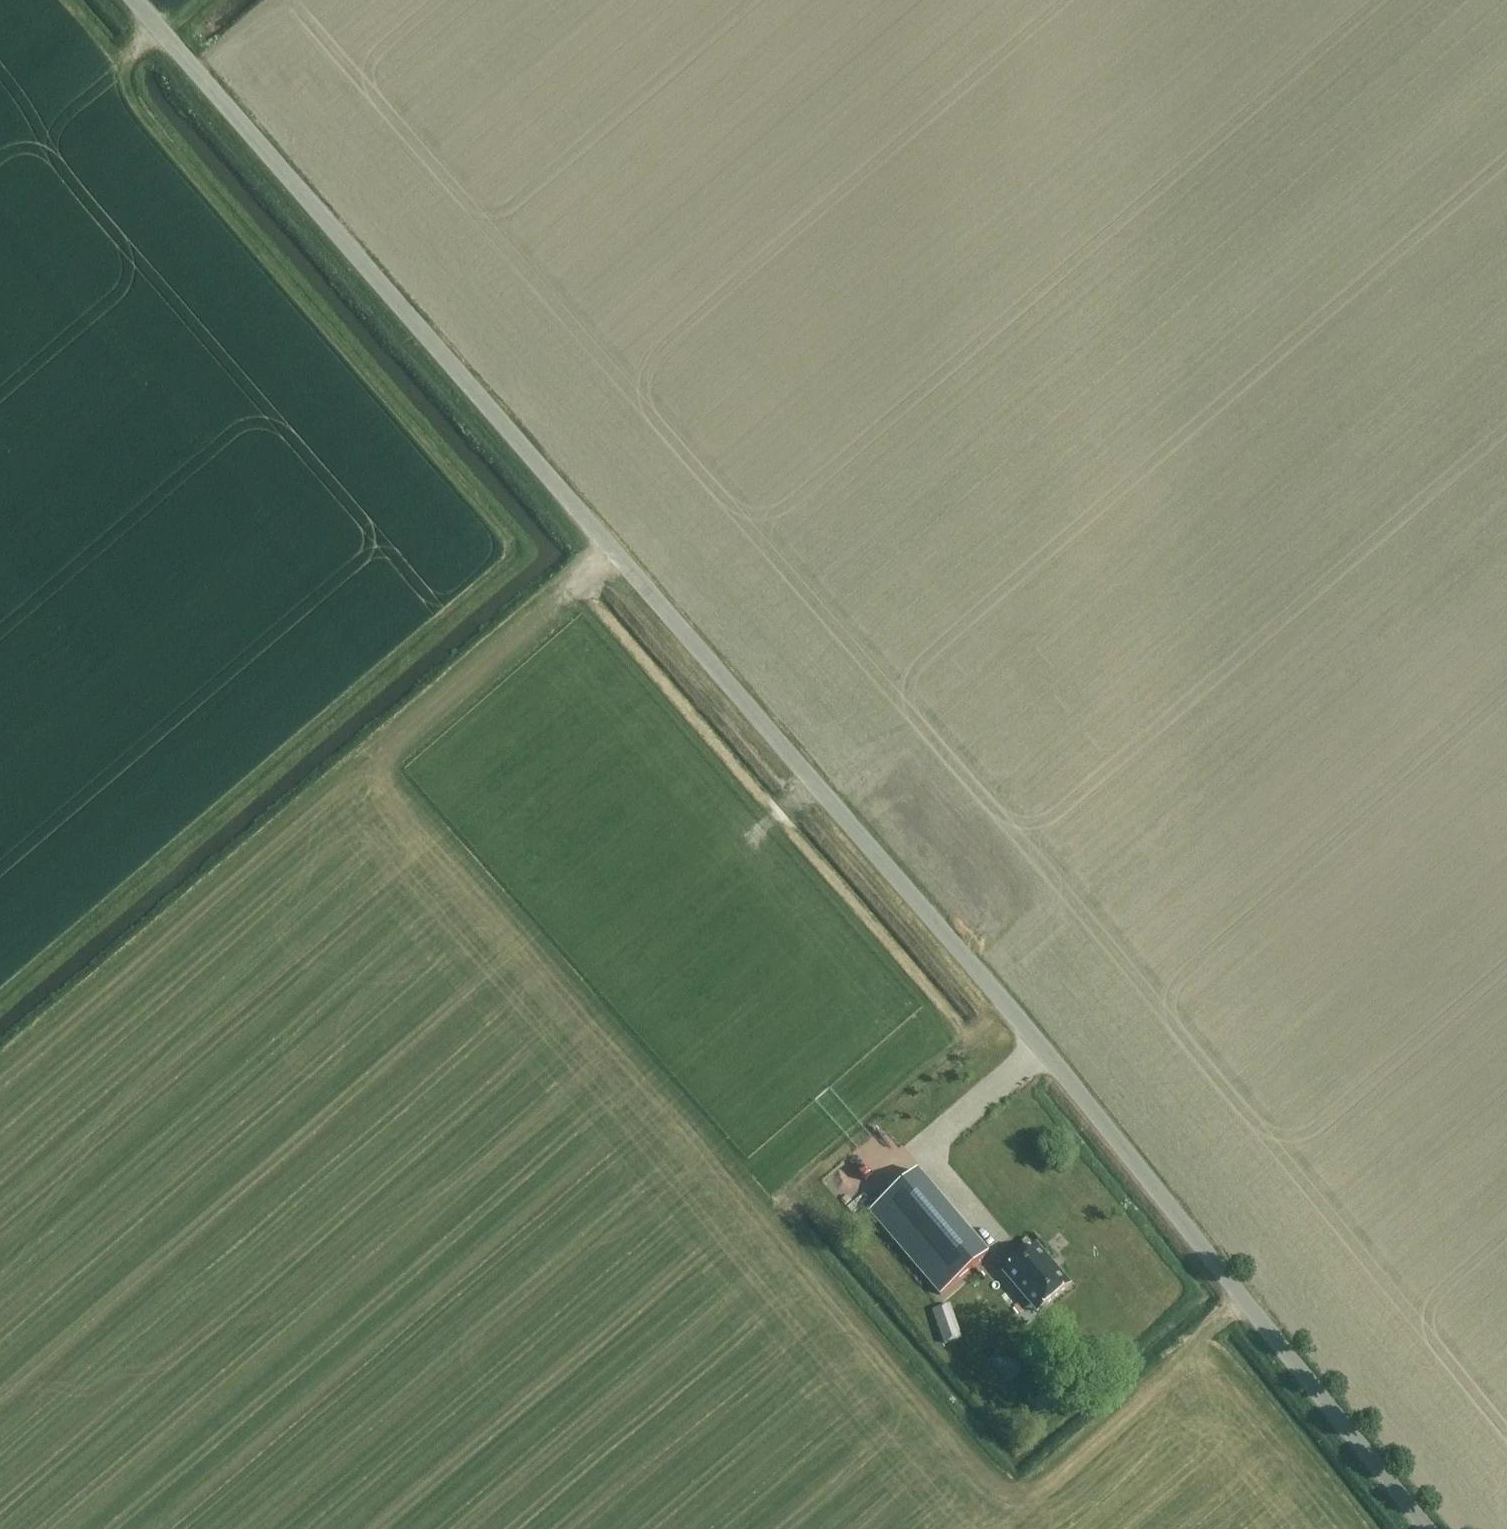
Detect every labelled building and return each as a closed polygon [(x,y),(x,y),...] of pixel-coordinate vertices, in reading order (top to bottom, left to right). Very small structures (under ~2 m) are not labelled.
[(918,1171),(870,1212),(940,1294),(988,1253),(918,1171)] [(1004,1273),(1038,1313),(1070,1285),(1036,1246),(1004,1273)] [(944,1344),(960,1339),(949,1305),(933,1310),(944,1344)]
